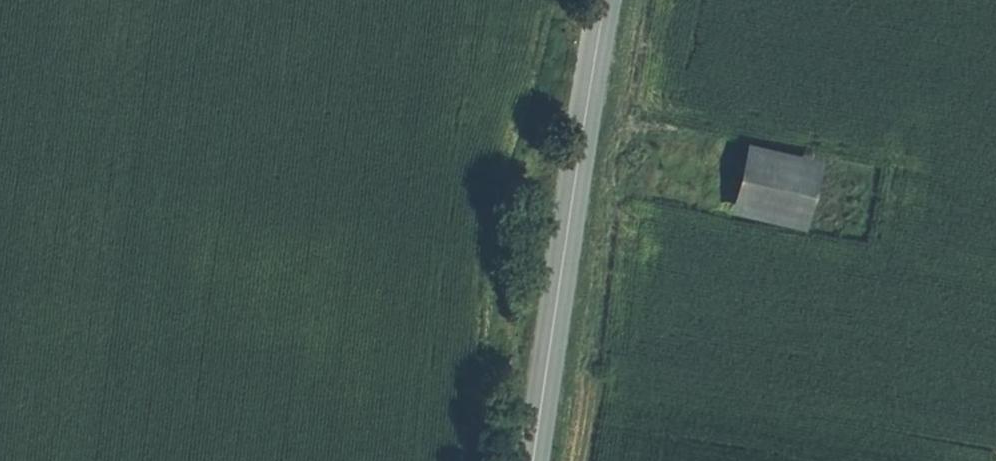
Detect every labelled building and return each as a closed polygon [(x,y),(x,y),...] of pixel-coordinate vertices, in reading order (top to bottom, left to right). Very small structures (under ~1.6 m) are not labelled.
[(817,162),(745,145),(730,211),(801,227),(817,162)]
